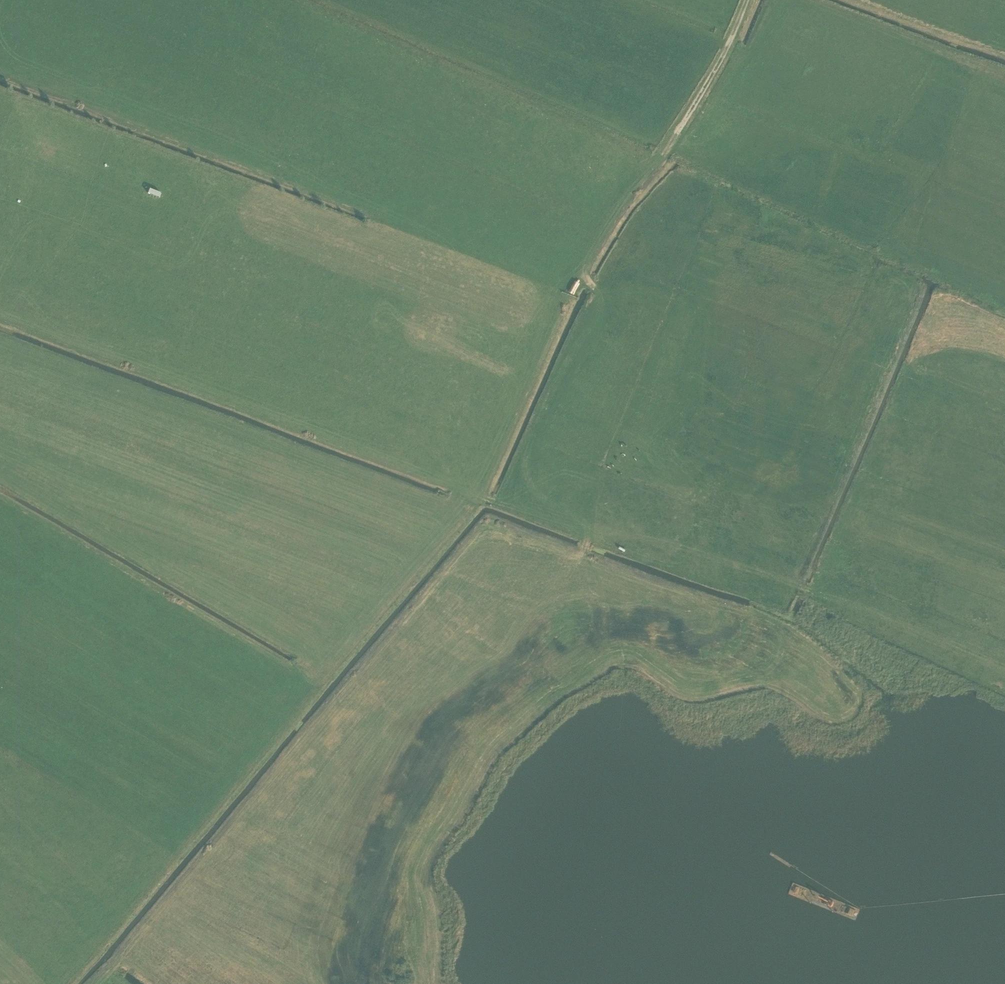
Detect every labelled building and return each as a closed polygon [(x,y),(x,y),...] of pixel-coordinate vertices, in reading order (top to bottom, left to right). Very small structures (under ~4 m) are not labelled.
[(122,982),(127,978),(123,972),(118,976),(122,982)]
